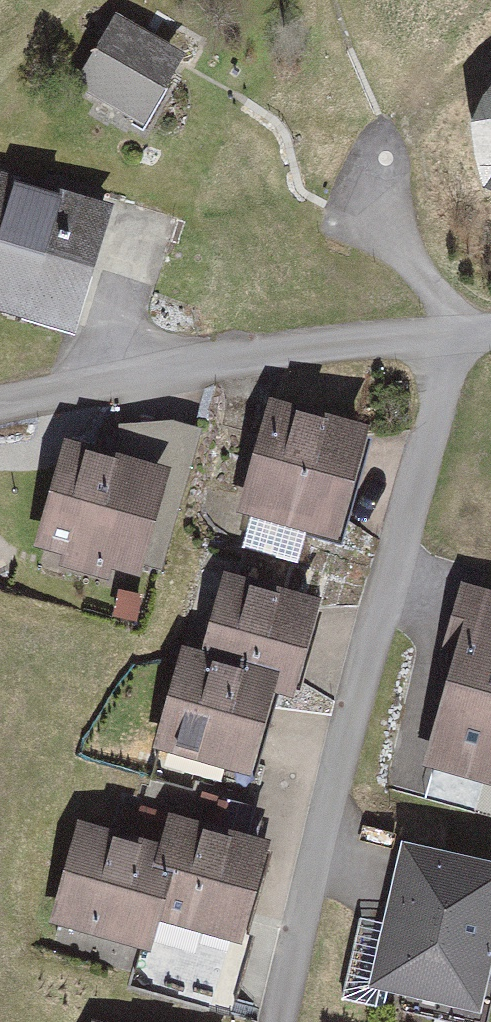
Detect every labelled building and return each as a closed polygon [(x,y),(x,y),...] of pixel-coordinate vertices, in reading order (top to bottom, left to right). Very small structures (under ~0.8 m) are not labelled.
[(207,57),(132,22),(100,90),(175,125),(207,57)] [(11,200),(0,236),(0,299),(98,331),(128,238),(11,200)] [(383,441),(287,413),(256,515),(353,544),(383,441)] [(183,480),(81,451),(54,542),(156,572),(183,480)] [(319,612),(216,584),(172,737),(275,766),(319,612)] [(469,621),(438,768),(490,779),(490,626),(469,621)] [(274,862),(104,815),(73,926),(242,974),(274,862)] [(401,863),(366,999),(456,1021),(490,1021),(490,886),(401,863)]
